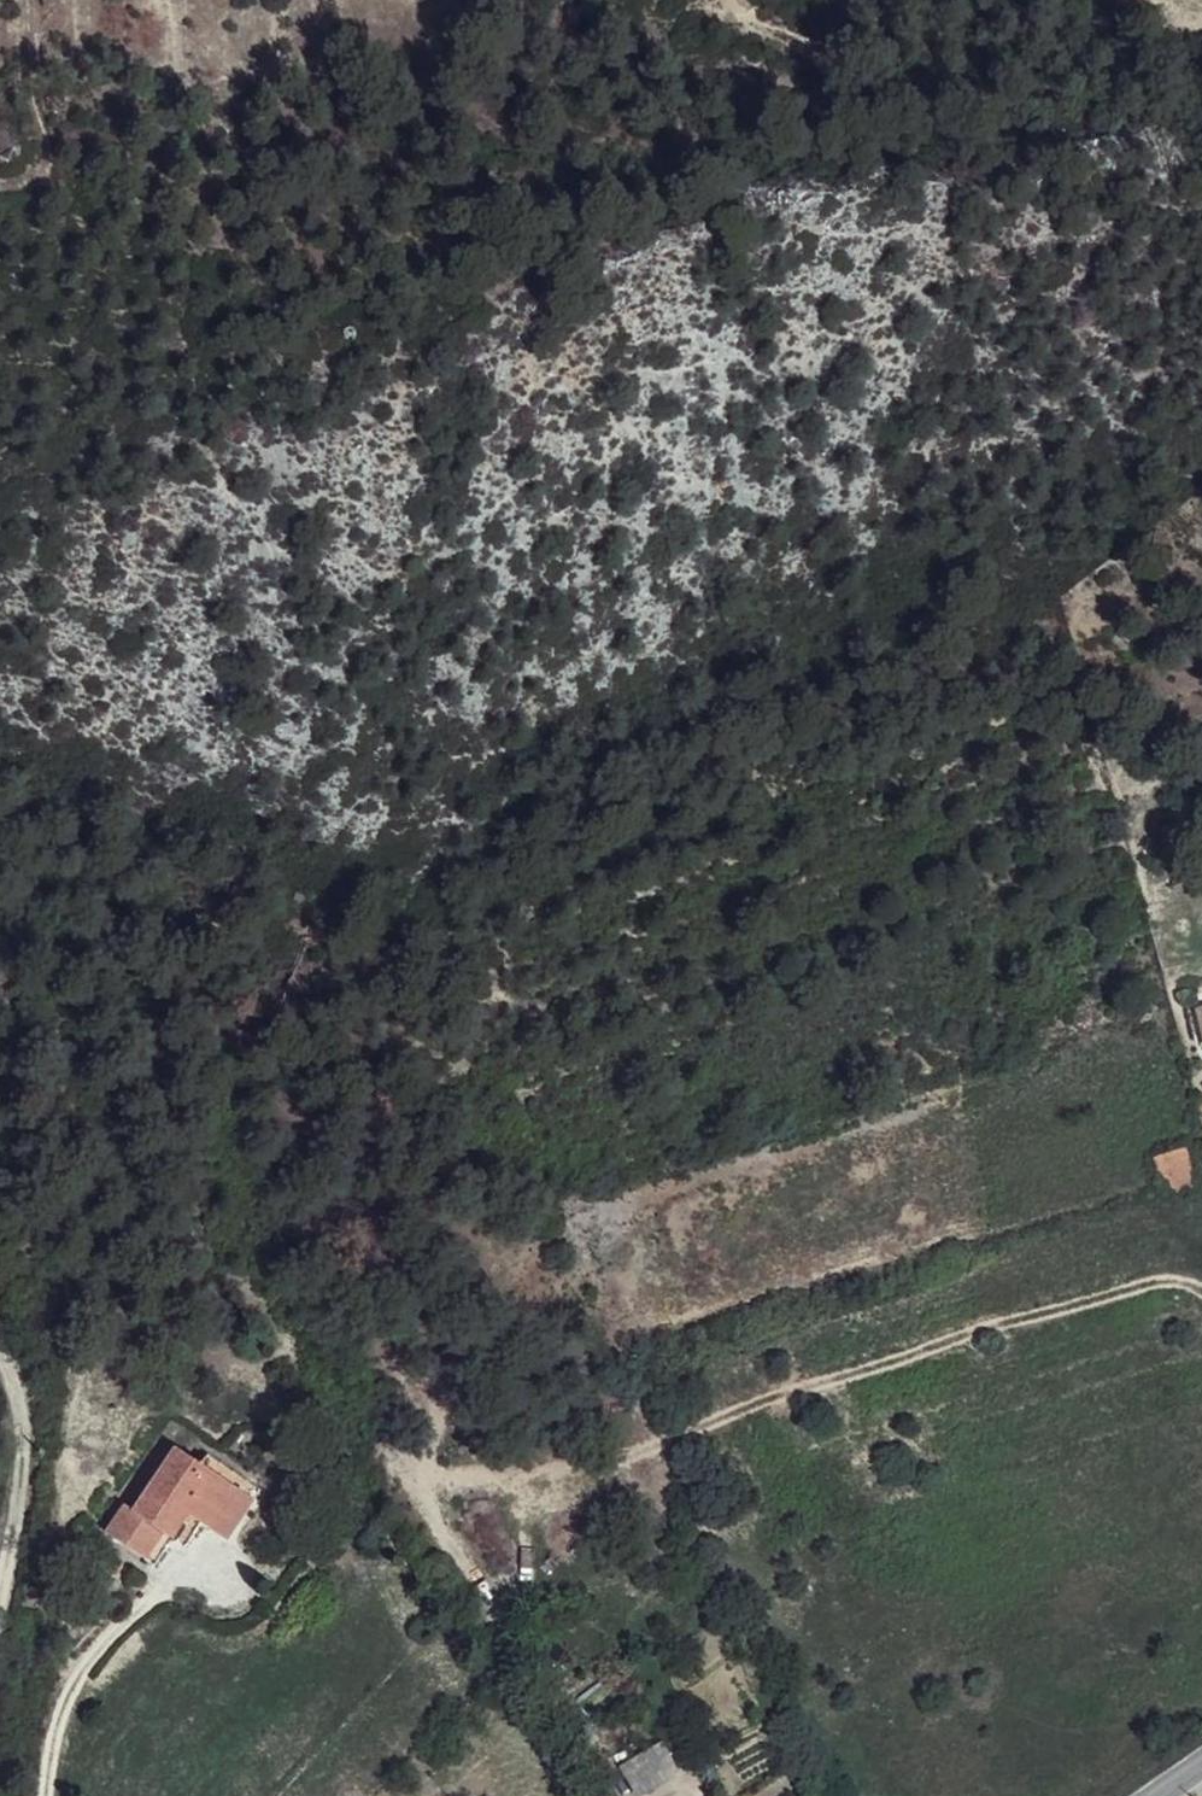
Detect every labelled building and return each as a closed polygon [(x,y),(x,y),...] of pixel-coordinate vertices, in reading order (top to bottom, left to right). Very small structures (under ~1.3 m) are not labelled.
[(26,117),(2,111),(0,119),(0,136),(22,140),(26,117)] [(1155,1158),(1165,1195),(1196,1186),(1185,1148),(1155,1158)] [(155,1565),(189,1514),(227,1540),(260,1490),(207,1454),(201,1464),(177,1448),(135,1512),(126,1505),(107,1533),(155,1565)] [(38,1589),(26,1587),(22,1604),(35,1606),(38,1589)] [(650,1749),(630,1759),(641,1781),(661,1771),(650,1749)]
